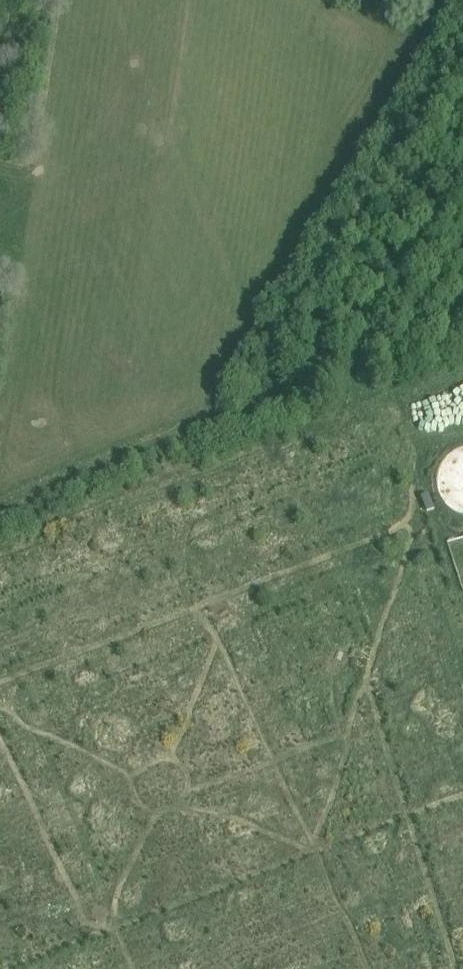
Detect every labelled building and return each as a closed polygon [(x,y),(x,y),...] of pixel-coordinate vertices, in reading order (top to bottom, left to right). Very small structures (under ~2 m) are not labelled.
[(437,486),(438,492),(440,496),(443,502),(449,507),(454,511),(462,514),(462,446),(456,449),(450,452),(445,457),(442,460),(439,466),(436,477),(436,481),(437,486)]
